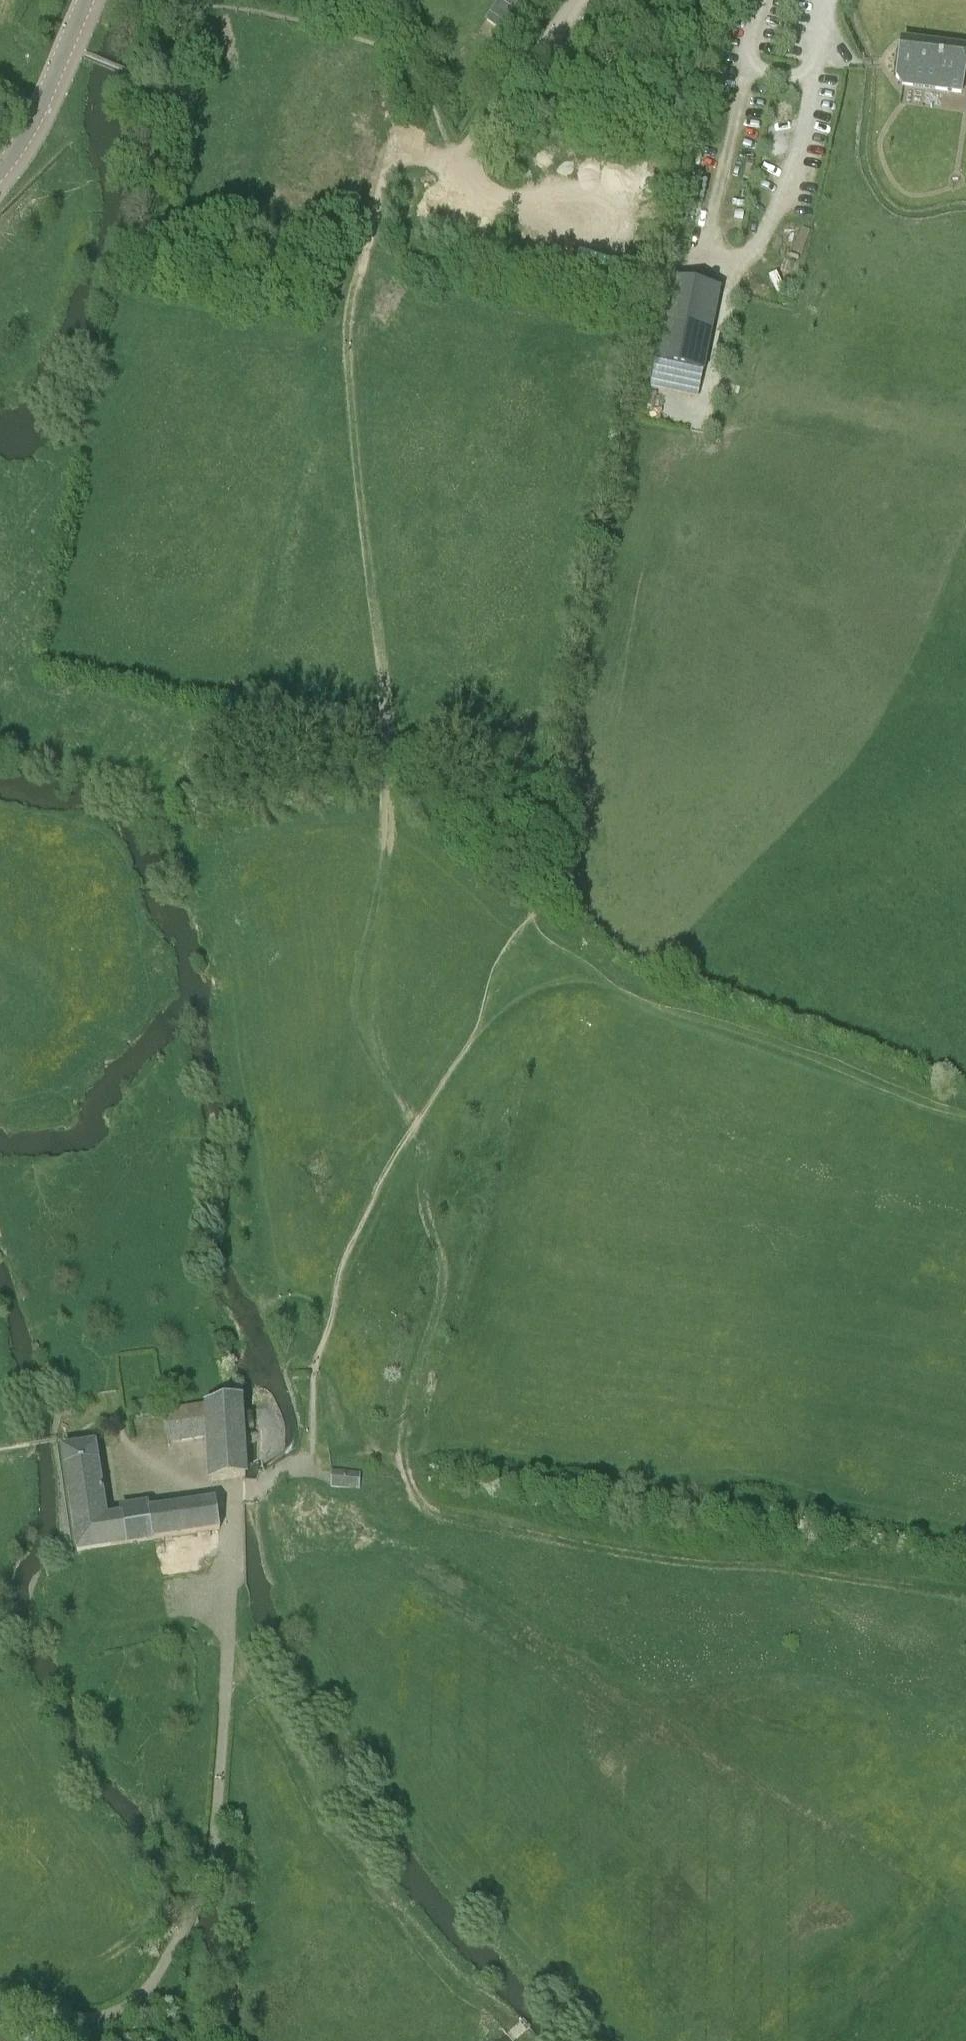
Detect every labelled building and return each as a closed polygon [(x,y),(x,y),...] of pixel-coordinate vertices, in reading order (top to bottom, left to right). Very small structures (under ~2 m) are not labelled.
[(896,63),(894,76),(903,86),(961,94),(965,65),(965,54),(899,44),(896,63)] [(682,285),(680,287),(660,384),(702,392),(725,294),(682,285)] [(211,1481),(230,1480),(246,1480),(241,1400),(204,1403),(207,1441),(211,1481)] [(169,1444),(207,1441),(204,1403),(166,1407),(169,1444)] [(161,1426),(159,1416),(150,1418),(152,1428),(161,1426)] [(215,1501),(149,1511),(148,1502),(119,1506),(120,1516),(108,1517),(96,1442),(62,1448),(78,1551),(155,1541),(220,1530),(215,1501)] [(360,1473),(352,1473),(332,1472),(331,1488),(359,1489),(360,1473)]
